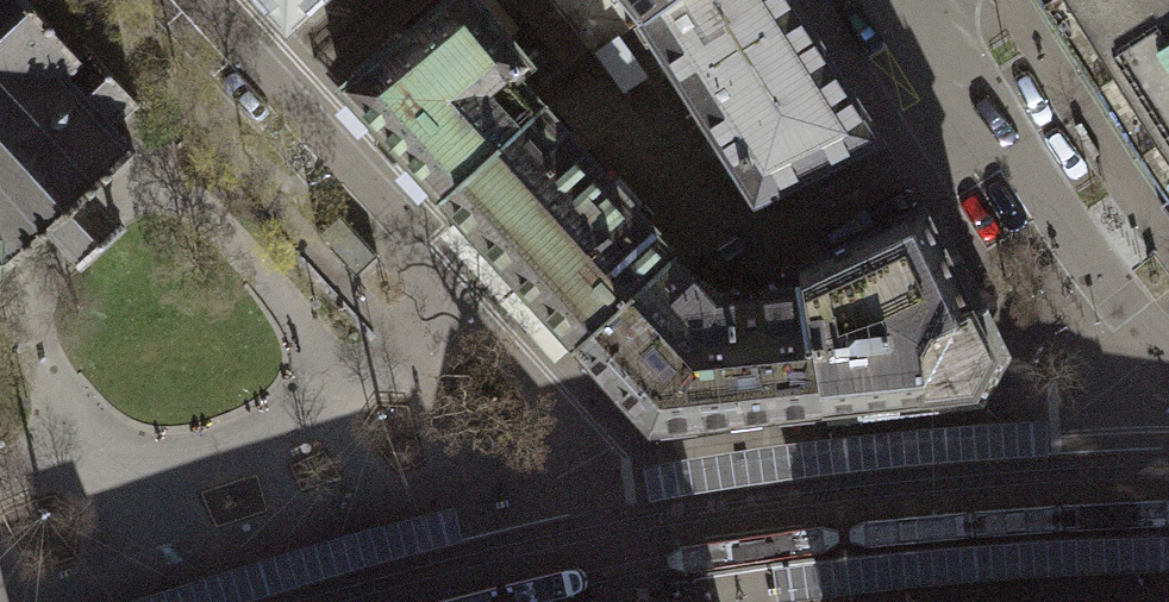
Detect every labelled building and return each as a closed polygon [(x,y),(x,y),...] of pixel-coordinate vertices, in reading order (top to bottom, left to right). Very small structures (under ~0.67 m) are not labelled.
[(3,271),(48,231),(90,192),(133,153),(110,127),(138,102),(85,44),(74,54),(25,0),(0,0),(0,268),(3,271)] [(286,28),(317,0),(260,0),(286,28)] [(527,65),(473,0),(451,0),(341,90),(380,133),(404,160),(405,158),(442,199),(542,109),(513,78),(527,65)] [(646,18),(672,0),(632,0),(646,18)] [(787,0),(672,0),(646,18),(643,20),(755,200),(875,140),(811,37),(787,0)] [(1055,16),(1155,175),(1168,193),(1168,0),(1045,0),(1055,16)] [(652,230),(542,109),(442,199),(498,260),(576,345),(673,257),(650,233),(652,230)] [(123,229),(90,192),(48,231),(80,267),(123,229)] [(802,268),(806,293),(825,408),(972,393),(993,356),(920,208),(802,268)] [(379,257),(339,213),(316,234),(356,277),(379,257)] [(714,303),(673,257),(576,345),(595,367),(650,427),(755,416),(825,408),(806,293),(714,303)]
